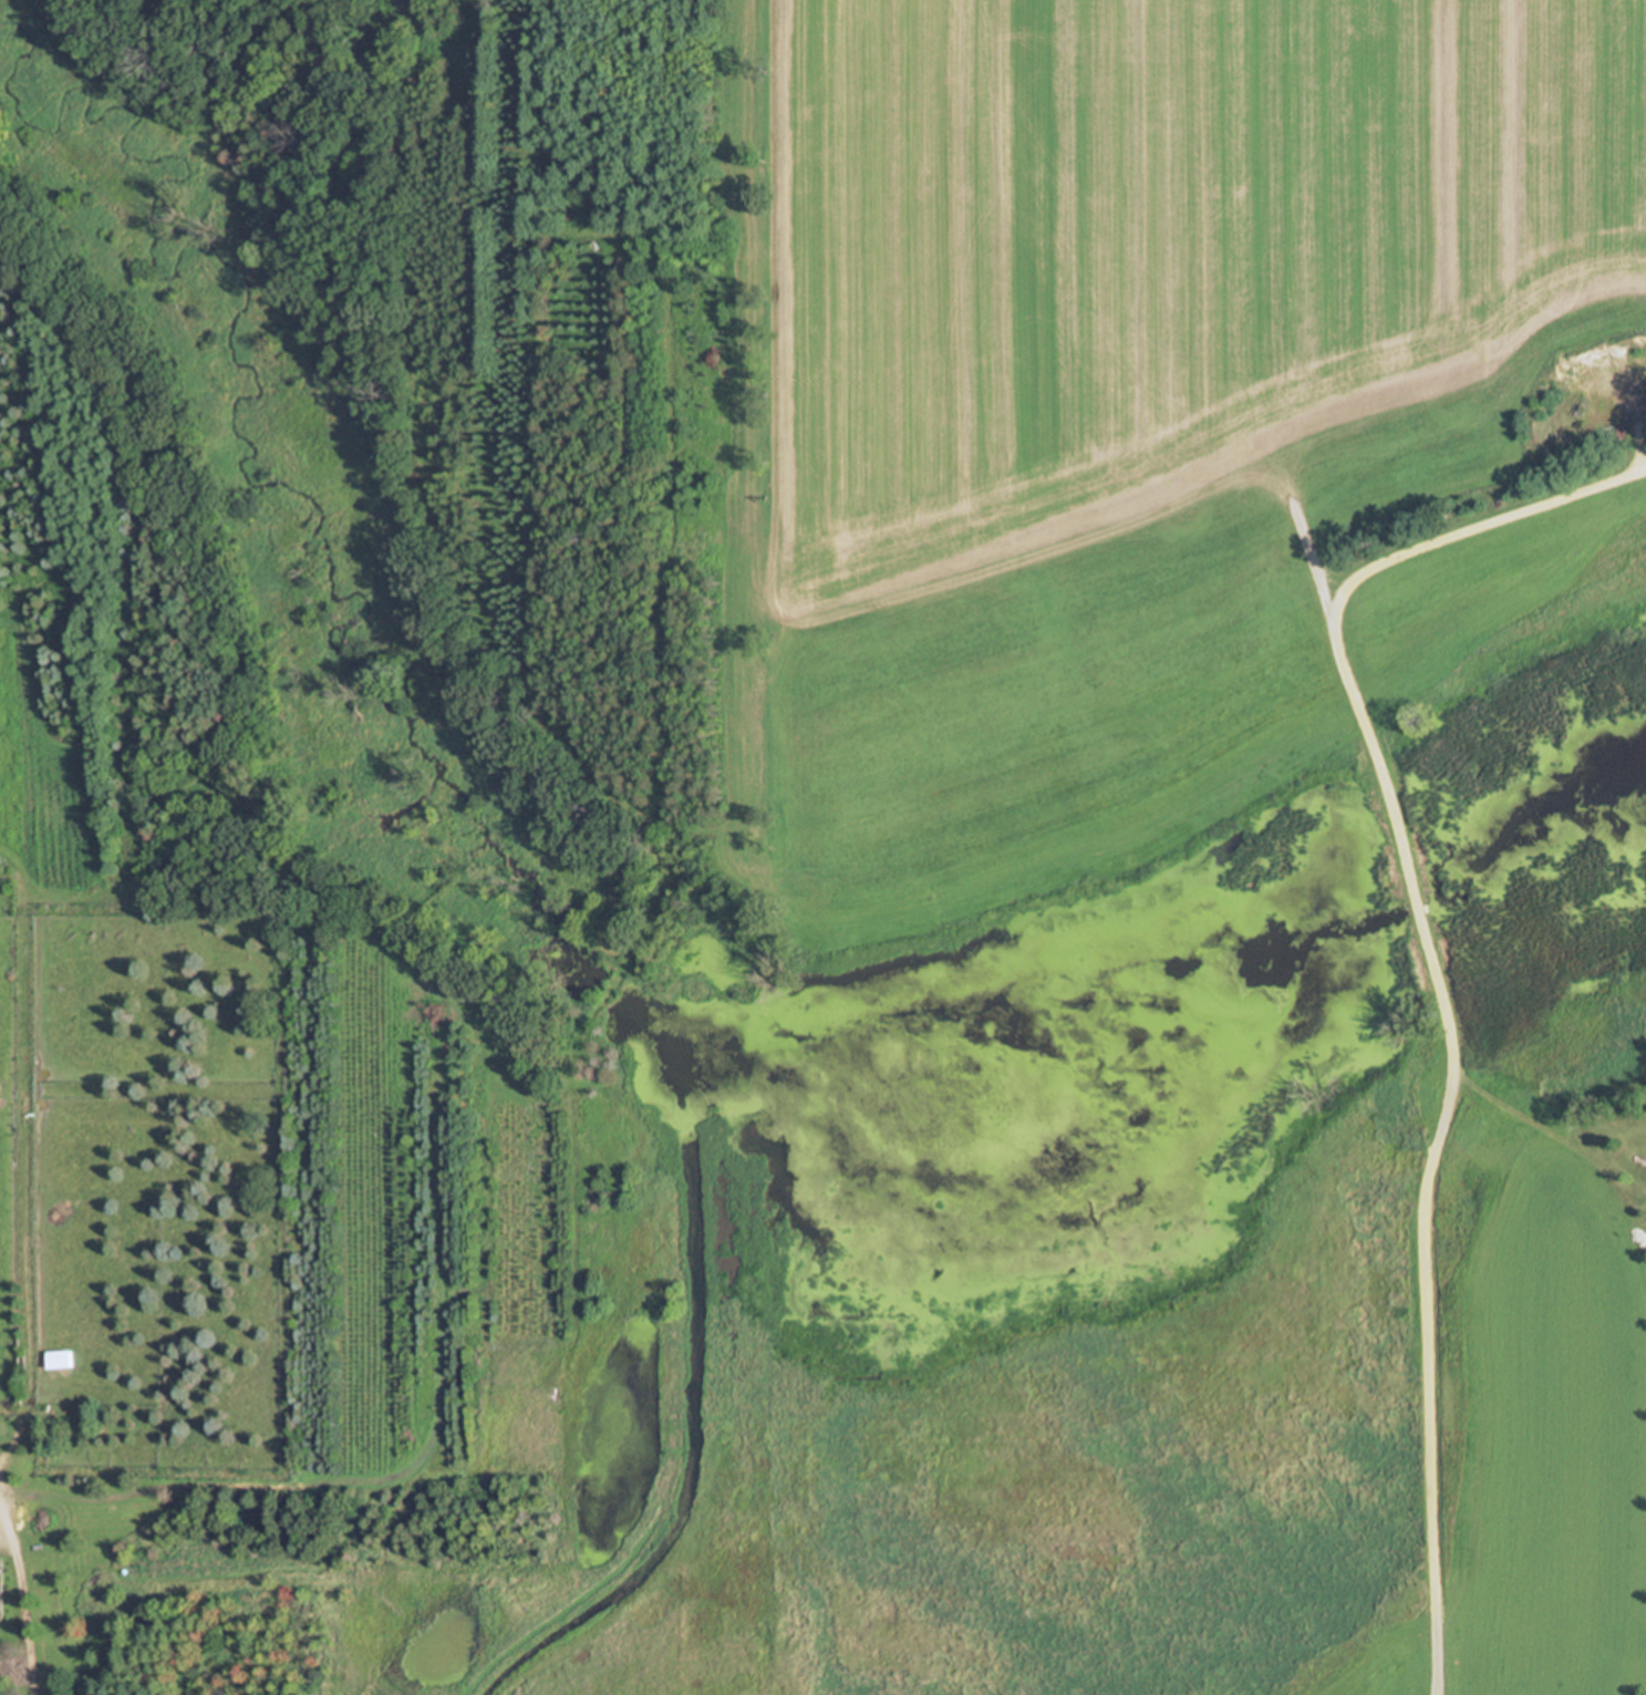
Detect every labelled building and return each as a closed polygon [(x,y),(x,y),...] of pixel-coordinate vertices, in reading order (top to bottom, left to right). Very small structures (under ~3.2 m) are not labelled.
[(45,1351),(45,1368),(70,1368),(70,1351),(45,1351)]
